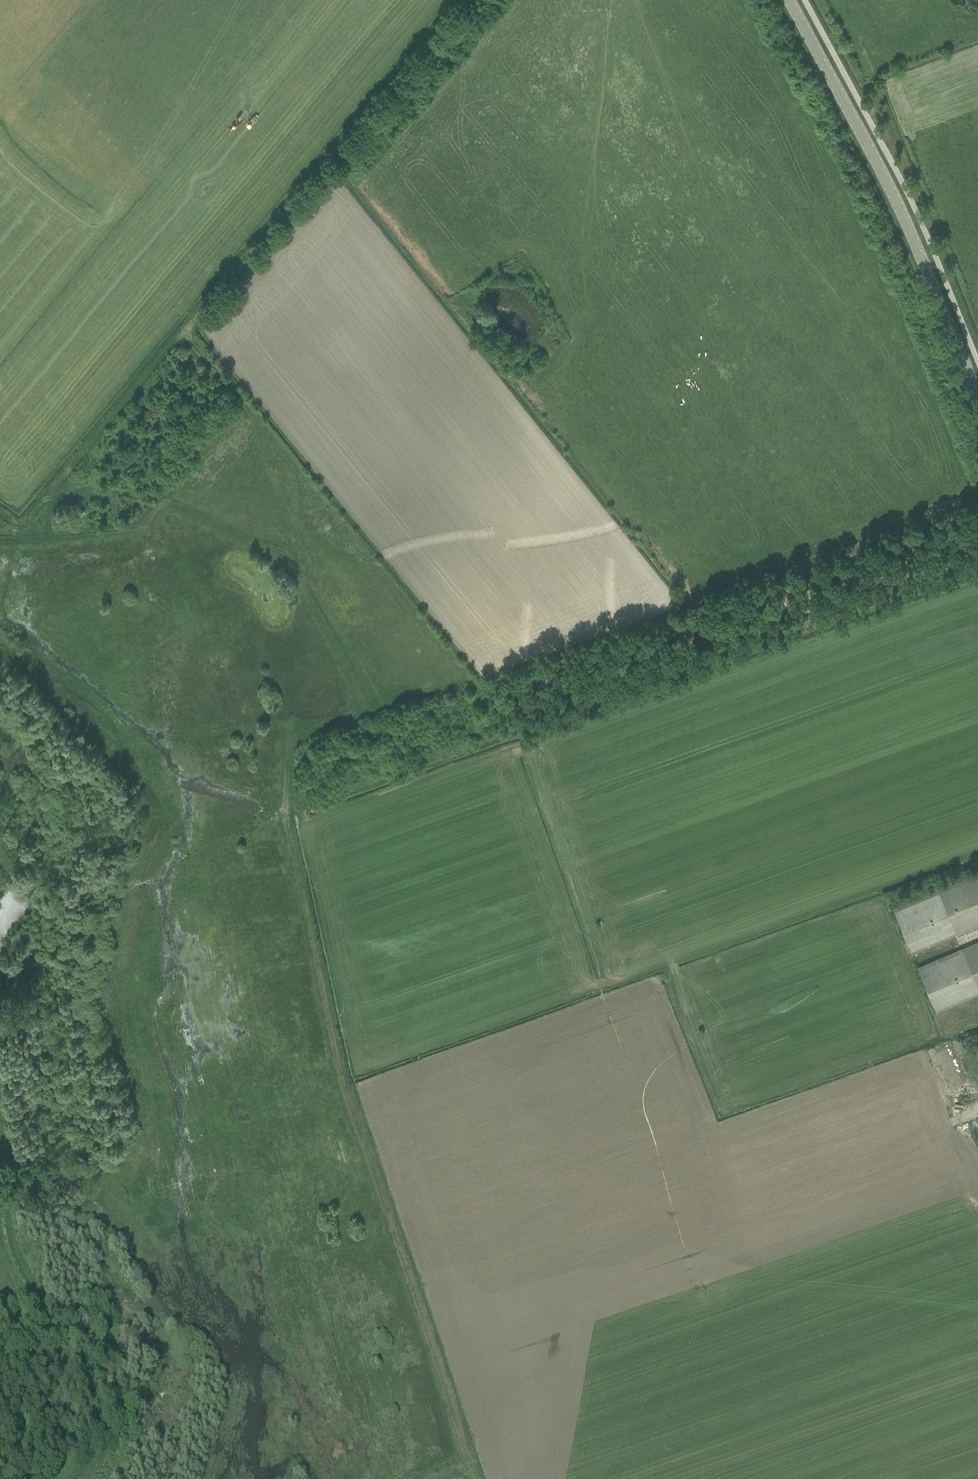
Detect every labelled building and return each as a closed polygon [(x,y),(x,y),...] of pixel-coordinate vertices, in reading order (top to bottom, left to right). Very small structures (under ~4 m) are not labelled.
[(893,909),(911,952),(977,924),(977,874),(893,909)] [(936,1010),(977,992),(977,942),(918,967),(936,1010)]
